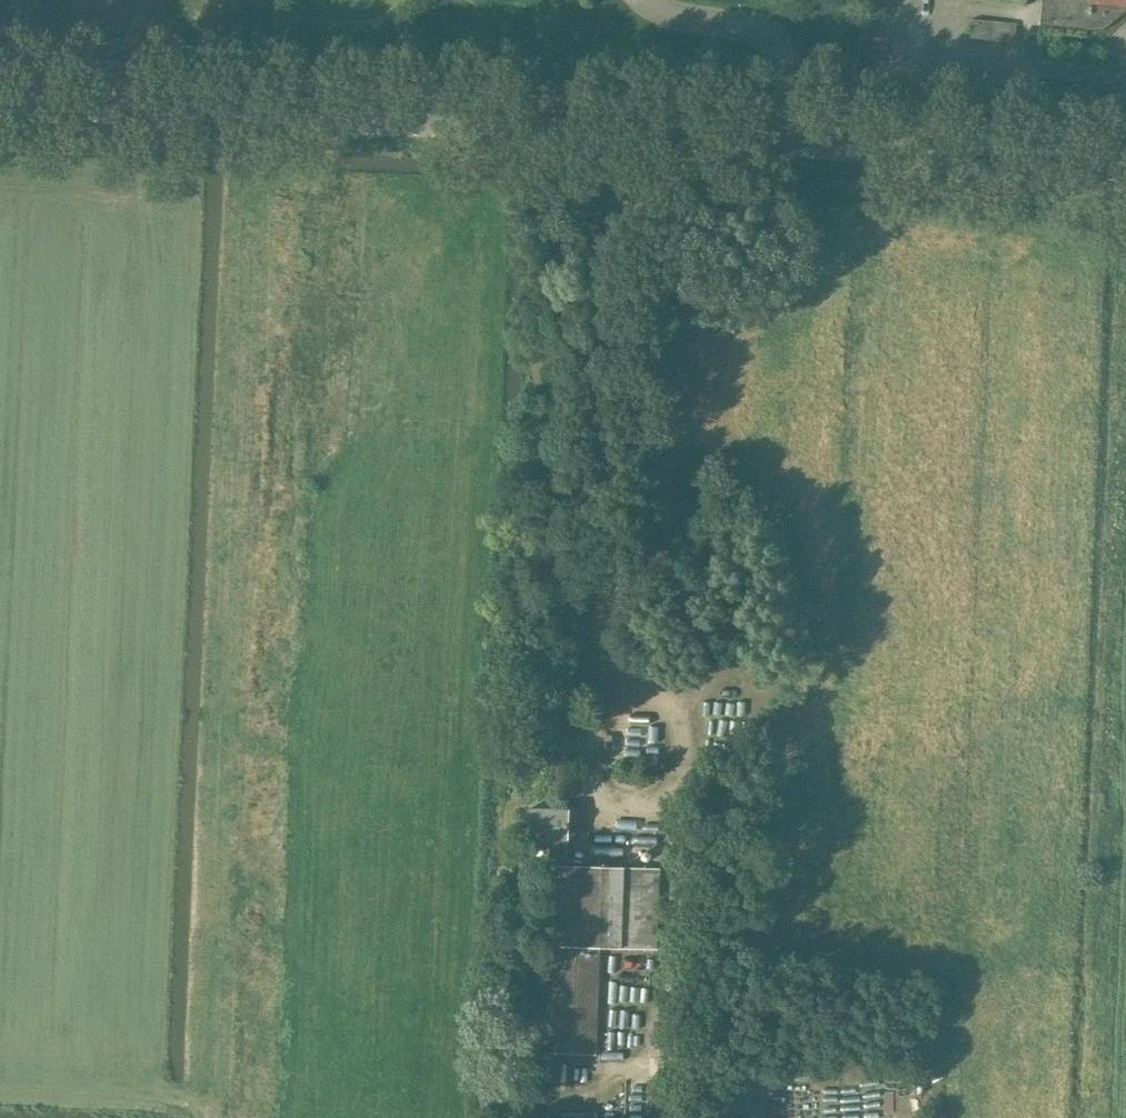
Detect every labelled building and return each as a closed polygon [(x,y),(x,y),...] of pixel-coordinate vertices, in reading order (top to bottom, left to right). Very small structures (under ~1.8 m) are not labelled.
[(1031,10),(1093,16),(1113,0),(1032,0),(1031,10)] [(973,5),(972,38),(1016,39),(1016,6),(973,5)] [(569,811),(528,810),(527,839),(552,840),(551,865),(566,866),(567,841),(569,811)] [(662,869),(566,866),(551,865),(548,865),(545,946),(553,947),(550,1053),(598,1054),(602,948),(659,950),(662,869)]
